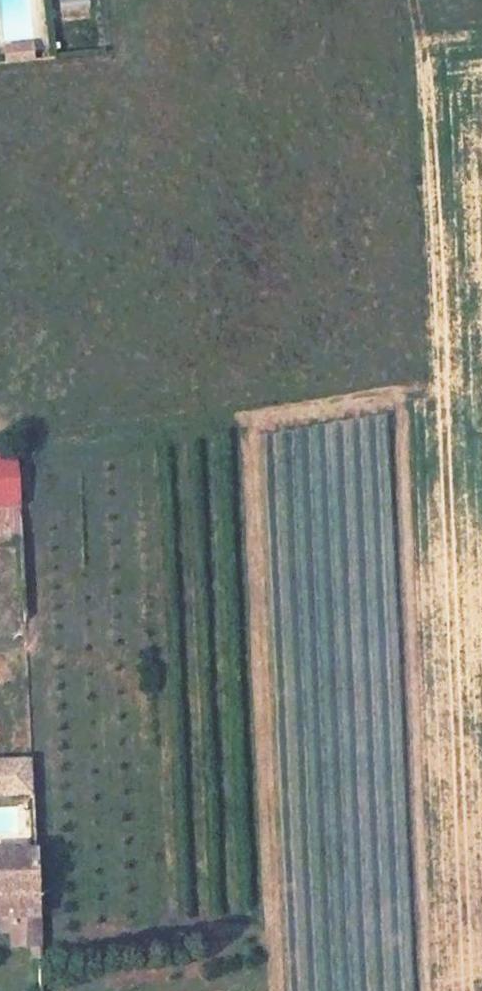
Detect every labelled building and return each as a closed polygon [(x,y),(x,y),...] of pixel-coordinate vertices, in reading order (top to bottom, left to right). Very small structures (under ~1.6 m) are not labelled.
[(1,43),(1,62),(31,62),(30,43),(1,43)] [(0,451),(0,508),(20,507),(16,450),(0,451)] [(0,760),(0,794),(31,793),(30,758),(0,760)] [(32,838),(31,803),(0,804),(0,840),(32,838)] [(37,846),(0,849),(0,910),(6,910),(42,907),(37,846)] [(44,941),(42,908),(42,907),(6,910),(8,943),(44,941)]
